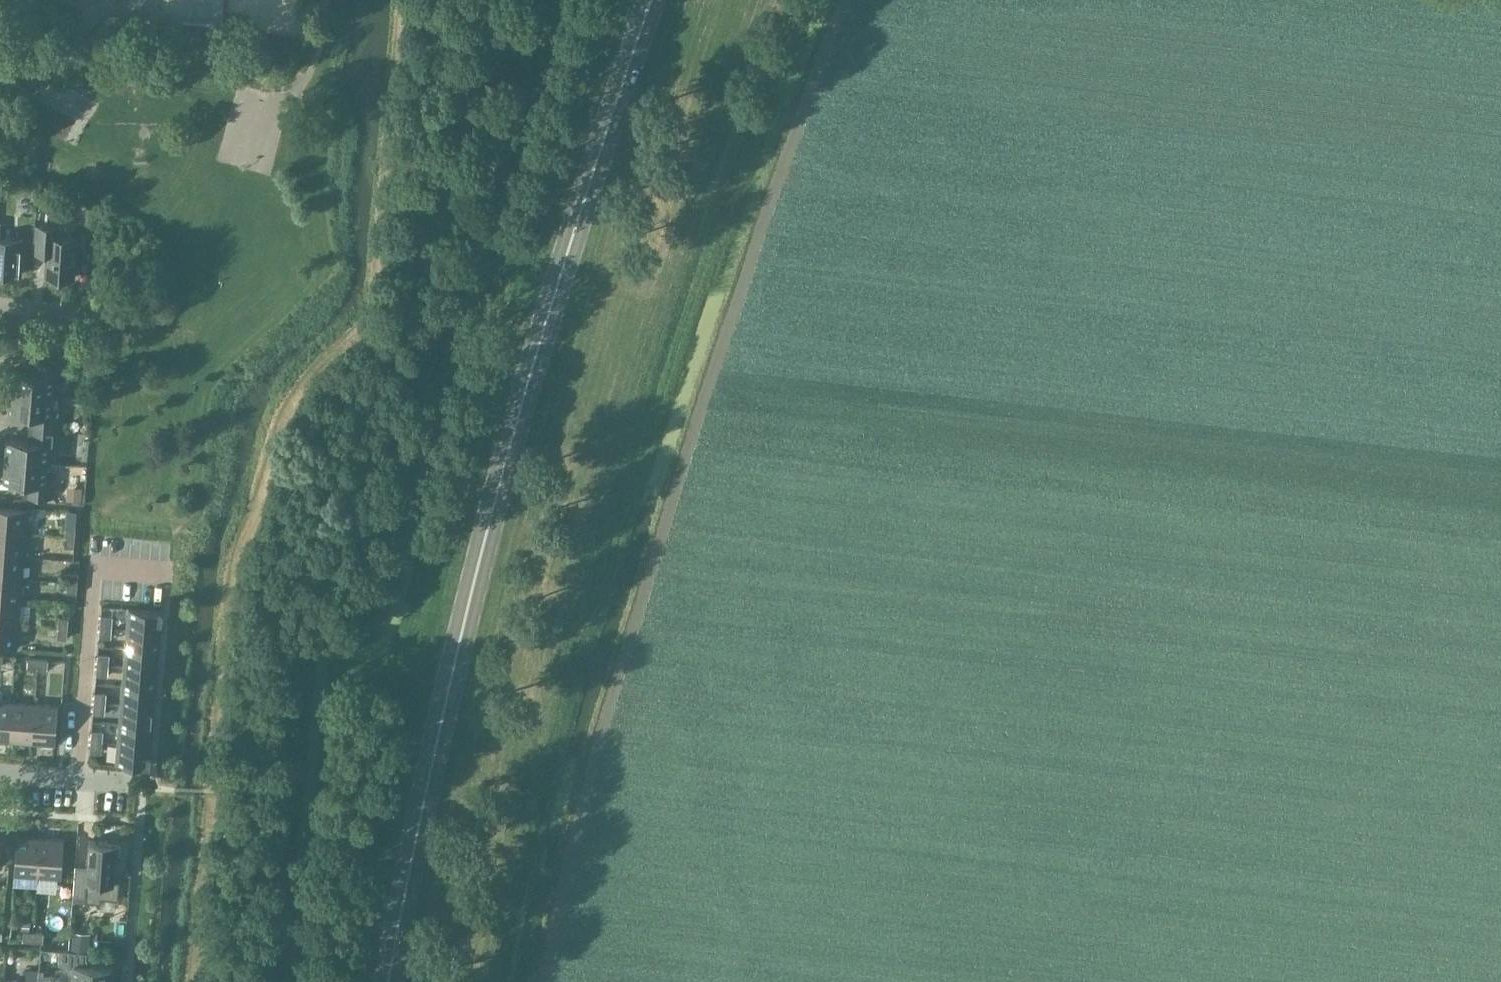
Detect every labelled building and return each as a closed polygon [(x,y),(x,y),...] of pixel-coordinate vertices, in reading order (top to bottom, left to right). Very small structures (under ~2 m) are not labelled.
[(203,23),(202,34),(214,35),(215,25),(203,23)] [(192,40),(171,38),(170,49),(191,51),(192,40)] [(20,195),(19,228),(34,229),(35,195),(20,195)] [(40,199),(40,208),(51,209),(52,199),(40,199)] [(73,275),(76,235),(55,233),(56,224),(38,222),(36,249),(46,249),(45,272),(73,275)] [(21,271),(23,235),(0,234),(0,270),(21,271)] [(11,370),(10,388),(53,392),(54,384),(64,385),(65,362),(38,360),(37,372),(11,370)] [(10,388),(8,413),(34,415),(33,424),(60,426),(61,404),(58,404),(59,392),(53,392),(10,388)] [(6,438),(5,456),(49,459),(49,452),(58,453),(60,426),(33,424),(32,440),(6,438)] [(47,476),(49,459),(5,456),(3,481),(28,483),(27,497),(55,499),(56,476),(47,476)] [(83,486),(67,485),(67,499),(82,500),(83,486)] [(27,532),(28,509),(0,507),(0,530),(27,532)] [(65,525),(65,535),(74,536),(75,526),(65,525)] [(27,532),(0,530),(0,553),(25,555),(27,532)] [(73,546),(74,536),(65,535),(64,545),(73,546)] [(25,555),(0,553),(0,576),(23,578),(25,555)] [(68,571),(67,581),(78,582),(78,572),(68,571)] [(23,578),(0,576),(0,600),(21,601),(23,578)] [(77,592),(78,582),(67,581),(67,592),(77,592)] [(21,601),(0,600),(0,623),(19,624),(21,601)] [(128,608),(127,628),(161,631),(162,610),(128,608)] [(101,616),(100,625),(110,626),(111,616),(101,616)] [(59,617),(58,627),(68,627),(69,617),(59,617)] [(19,624),(0,623),(0,646),(17,647),(19,624)] [(100,625),(100,635),(109,636),(110,626),(100,625)] [(67,638),(68,627),(58,627),(57,637),(67,638)] [(127,628),(125,647),(159,650),(161,631),(127,628)] [(158,669),(159,650),(125,647),(124,666),(158,669)] [(98,654),(97,664),(107,664),(108,655),(98,654)] [(37,668),(38,658),(28,657),(27,667),(37,668)] [(48,659),(38,658),(37,668),(47,668),(48,659)] [(97,664),(96,673),(106,674),(107,664),(97,664)] [(122,685),(156,688),(158,669),(124,666),(122,685)] [(122,685),(121,704),(154,707),(156,688),(122,685)] [(95,692),(94,702),(104,703),(105,693),(95,692)] [(12,698),(0,697),(0,736),(9,737),(12,698)] [(32,738),(35,699),(12,698),(9,737),(32,738)] [(58,701),(35,699),(32,738),(55,740),(58,701)] [(94,702),(93,712),(103,713),(104,703),(94,702)] [(119,723),(153,726),(154,707),(121,704),(119,723)] [(117,743),(151,745),(153,726),(119,723),(117,743)] [(92,730),(91,740),(101,741),(102,731),(92,730)] [(91,740),(90,750),(100,751),(101,741),(91,740)] [(117,743),(116,763),(150,766),(151,745),(117,743)] [(37,876),(40,835),(16,834),(14,874),(37,876)] [(63,837),(40,835),(37,876),(61,878),(63,837)] [(121,842),(90,839),(87,871),(75,870),(73,900),(100,902),(101,897),(118,899),(120,880),(113,880),(115,862),(119,862),(121,842)] [(33,931),(23,931),(22,940),(32,941),(33,931)] [(33,931),(32,941),(43,942),(43,932),(33,931)] [(44,957),(68,959),(69,941),(45,940),(44,957)] [(73,963),(72,981),(113,981),(114,966),(73,963)] [(38,981),(50,981),(51,975),(39,974),(38,981)]
